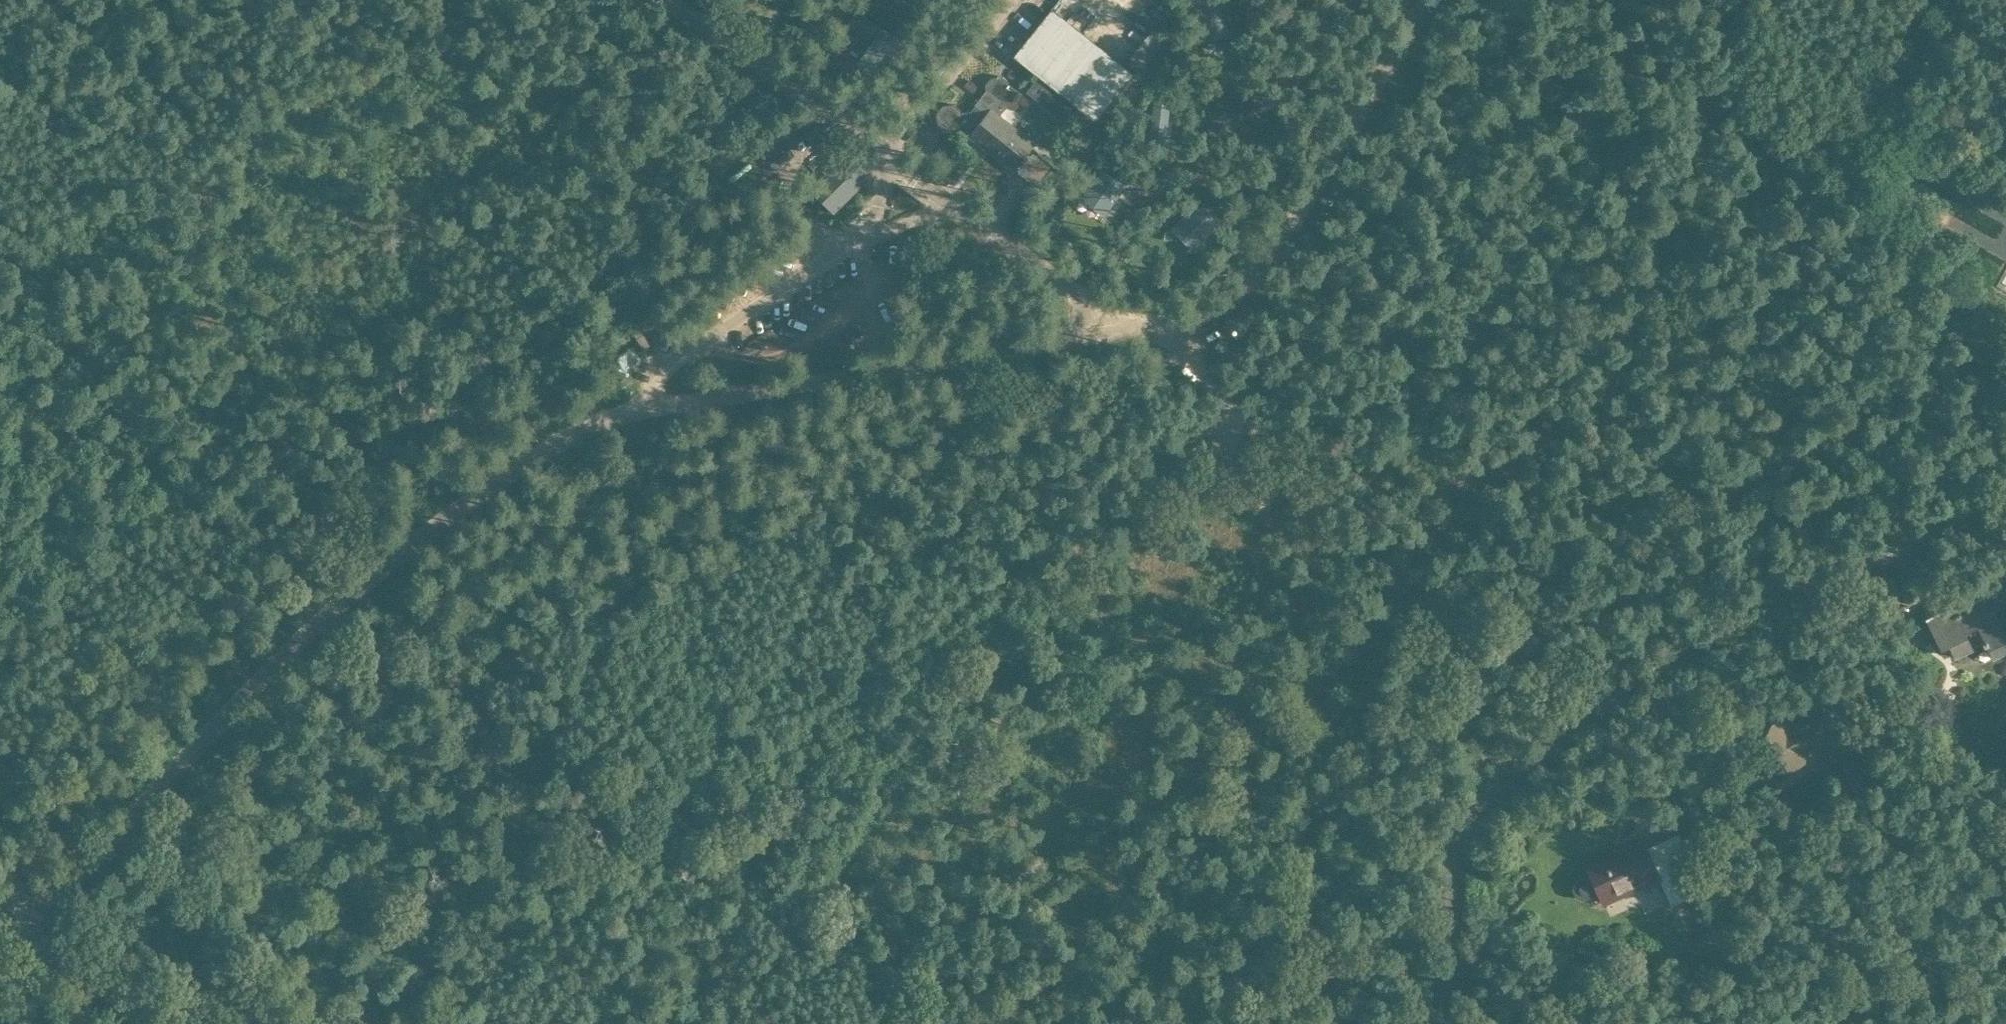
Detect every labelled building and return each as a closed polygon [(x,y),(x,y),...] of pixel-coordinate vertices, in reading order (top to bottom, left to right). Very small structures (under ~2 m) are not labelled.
[(873,38),(881,27),(845,1),(838,13),(873,38)] [(1126,84),(1043,19),(1012,57),(1096,122),(1126,84)] [(1013,170),(1026,155),(1034,144),(998,116),(1018,91),(1013,87),(998,75),(974,104),(975,105),(970,111),(961,112),(961,110),(952,103),(942,104),(936,113),(937,123),(945,130),(956,128),(962,120),(962,118),(973,117),(979,108),(986,113),(969,135),(970,135),(971,134),(985,145),(980,150),(981,151),(984,147),(1013,170)] [(1073,108),(1037,79),(1026,92),(1063,121),(1073,108)] [(1222,123),(1212,127),(1215,133),(1224,130),(1222,123)] [(809,189),(829,210),(864,175),(845,155),(809,189)] [(1107,220),(1131,186),(1107,168),(1082,203),(1107,220)] [(2001,606),(1994,593),(1977,601),(1979,606),(1960,616),(1958,613),(1955,615),(1951,608),(1927,621),(1943,651),(1951,647),(1956,657),(1975,647),(1977,651),(1988,646),(1994,657),(2005,651),(2005,636),(1992,610),(2001,606)] [(1848,758),(1834,734),(1820,710),(1808,717),(1812,723),(1789,736),(1780,720),(1746,741),(1769,780),(1803,760),(1799,754),(1822,741),(1825,747),(1817,751),(1827,769),(1823,772),(1842,803),(1868,787),(1851,756),(1848,758)] [(1574,880),(1571,889),(1577,899),(1584,900),(1593,897),(1597,888),(1603,903),(1658,877),(1657,876),(1661,874),(1669,892),(1683,885),(1688,896),(1702,889),(1703,891),(1705,890),(1704,890),(1679,836),(1680,836),(1679,833),(1674,835),(1675,836),(1645,850),(1641,841),(1587,866),(1593,880),(1583,876),(1574,880)]
